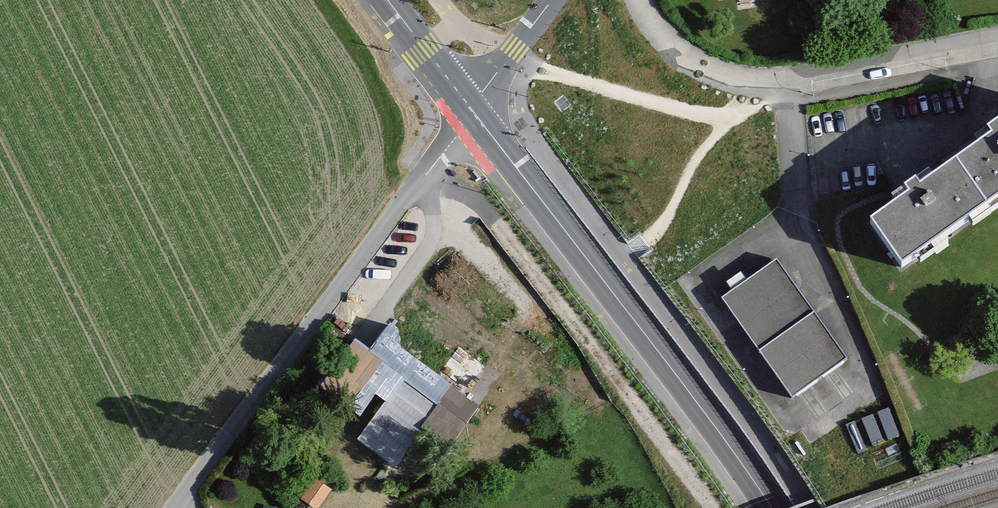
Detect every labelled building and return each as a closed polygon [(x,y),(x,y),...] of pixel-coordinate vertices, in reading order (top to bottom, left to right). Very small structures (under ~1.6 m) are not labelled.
[(982,150),(997,174),(997,139),(982,150)] [(982,150),(895,209),(871,225),(906,277),(997,215),(997,174),(982,150)] [(846,368),(775,267),(722,304),(793,405),(846,368)] [(476,345),(455,373),(477,389),(498,361),(476,345)] [(419,368),(362,442),(400,470),(457,396),(419,368)]
